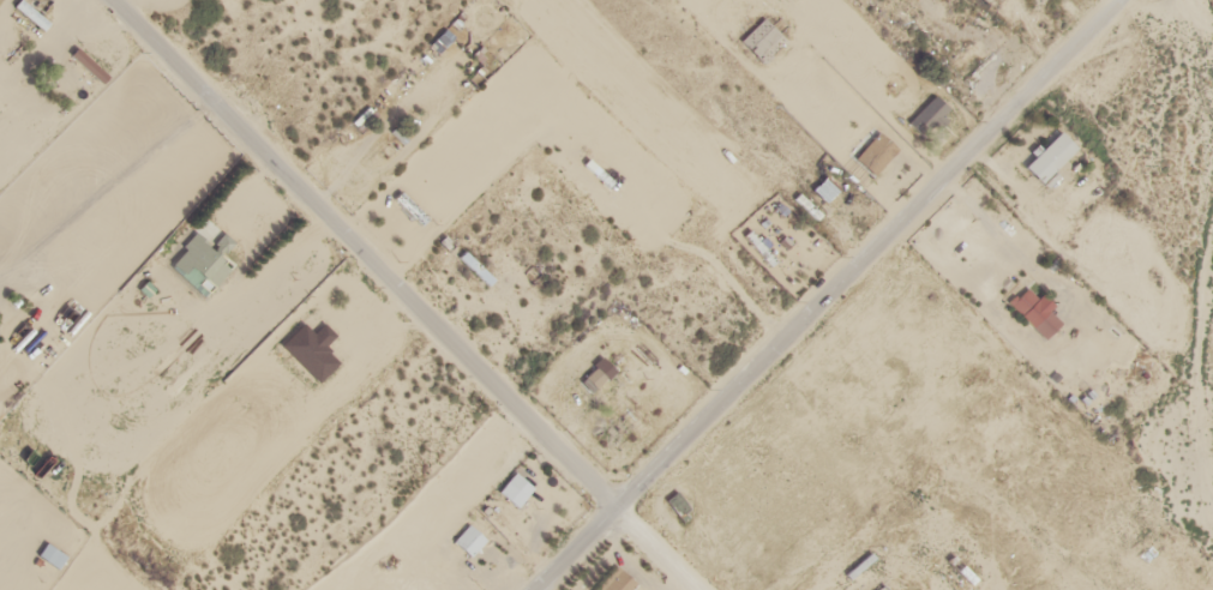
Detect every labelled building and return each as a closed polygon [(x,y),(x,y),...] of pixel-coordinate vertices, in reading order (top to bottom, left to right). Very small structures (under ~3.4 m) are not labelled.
[(763,62),(789,40),(766,14),(741,37),(763,62)] [(949,114),(932,98),(909,124),(926,139),(949,114)] [(1040,187),(1076,151),(1060,135),(1024,170),(1040,187)] [(854,160),(871,178),(896,153),(879,136),(854,160)] [(834,193),(824,182),(813,192),(823,203),(834,193)] [(170,267),(210,295),(231,264),(223,258),(235,241),(223,232),(215,243),(196,230),(170,267)] [(460,257),(469,265),(475,259),(466,251),(460,257)] [(1049,316),(1054,310),(1041,297),(1037,302),(1026,290),(1009,307),(1044,342),(1059,326),(1049,316)] [(608,375),(598,364),(586,376),(611,400),(633,379),(618,365),(608,375)] [(501,489),(515,501),(523,491),(510,479),(501,489)] [(488,533),(469,520),(454,540),(473,554),(488,533)]
